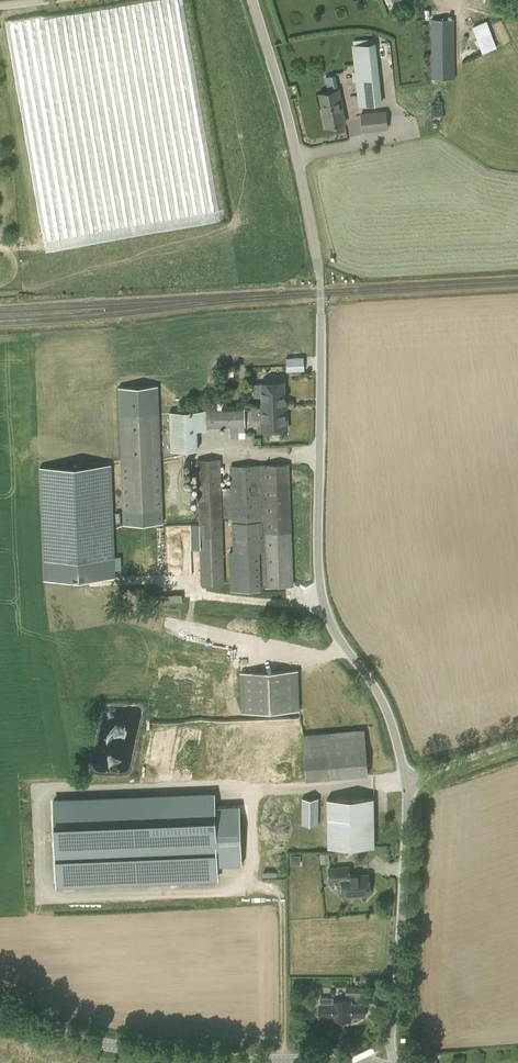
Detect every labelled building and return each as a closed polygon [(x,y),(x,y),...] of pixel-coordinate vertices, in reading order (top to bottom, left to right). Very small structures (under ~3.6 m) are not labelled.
[(453,20),(436,20),(436,29),(432,29),(433,78),(454,77),(453,29),(453,20)] [(474,25),(484,52),(498,47),(489,20),(474,25)] [(354,45),(352,45),(359,106),(382,103),(375,43),(373,43),(372,38),(353,40),(354,45)] [(328,86),(336,85),(335,74),(327,75),(328,86)] [(322,108),(324,107),(328,125),(343,122),(340,104),(341,104),(339,89),(319,93),(322,108)] [(362,131),(389,128),(386,111),(360,113),(362,131)] [(286,364),(287,372),(305,371),(304,358),(286,359),(286,364)] [(262,382),(263,405),(285,405),(284,382),(262,382)] [(122,465),(124,524),(163,523),(160,462),(160,459),(159,417),(159,413),(158,385),(119,387),(122,465)] [(287,405),(285,405),(263,405),(261,405),(261,429),(287,429),(287,405)] [(245,408),(206,409),(206,412),(170,413),(170,416),(172,451),(182,451),(197,450),(197,431),(207,430),(207,428),(245,426),(245,408)] [(222,519),(232,518),(233,552),(234,591),(261,590),(260,551),(263,551),(264,586),(294,585),(293,583),(289,463),(263,464),(261,464),(230,465),(231,487),(221,488),(220,458),(196,459),(197,486),(199,522),(199,525),(201,584),(225,583),(222,519)] [(111,464),(40,466),(44,579),(71,578),(71,581),(78,581),(78,578),(115,577),(111,464)] [(297,671),(241,673),(242,711),(299,709),(297,671)] [(342,733),(327,734),(330,776),(345,774),(342,733)] [(241,864),(239,805),(214,806),(214,794),(53,801),(57,884),(218,877),(217,865),(241,864)] [(302,799),(302,824),(318,824),(318,798),(302,799)] [(374,844),(374,798),(328,798),(328,846),(374,846),(374,844)] [(329,880),(341,880),(342,895),(369,893),(368,874),(349,875),(348,866),(328,867),(329,880)] [(362,995),(362,987),(347,987),(346,995),(362,995)] [(352,1019),(352,1016),(365,1016),(364,1003),(351,1003),(351,1001),(333,1001),(333,997),(321,997),(321,1004),(319,1004),(319,1017),(338,1017),(338,1019),(352,1019)]
